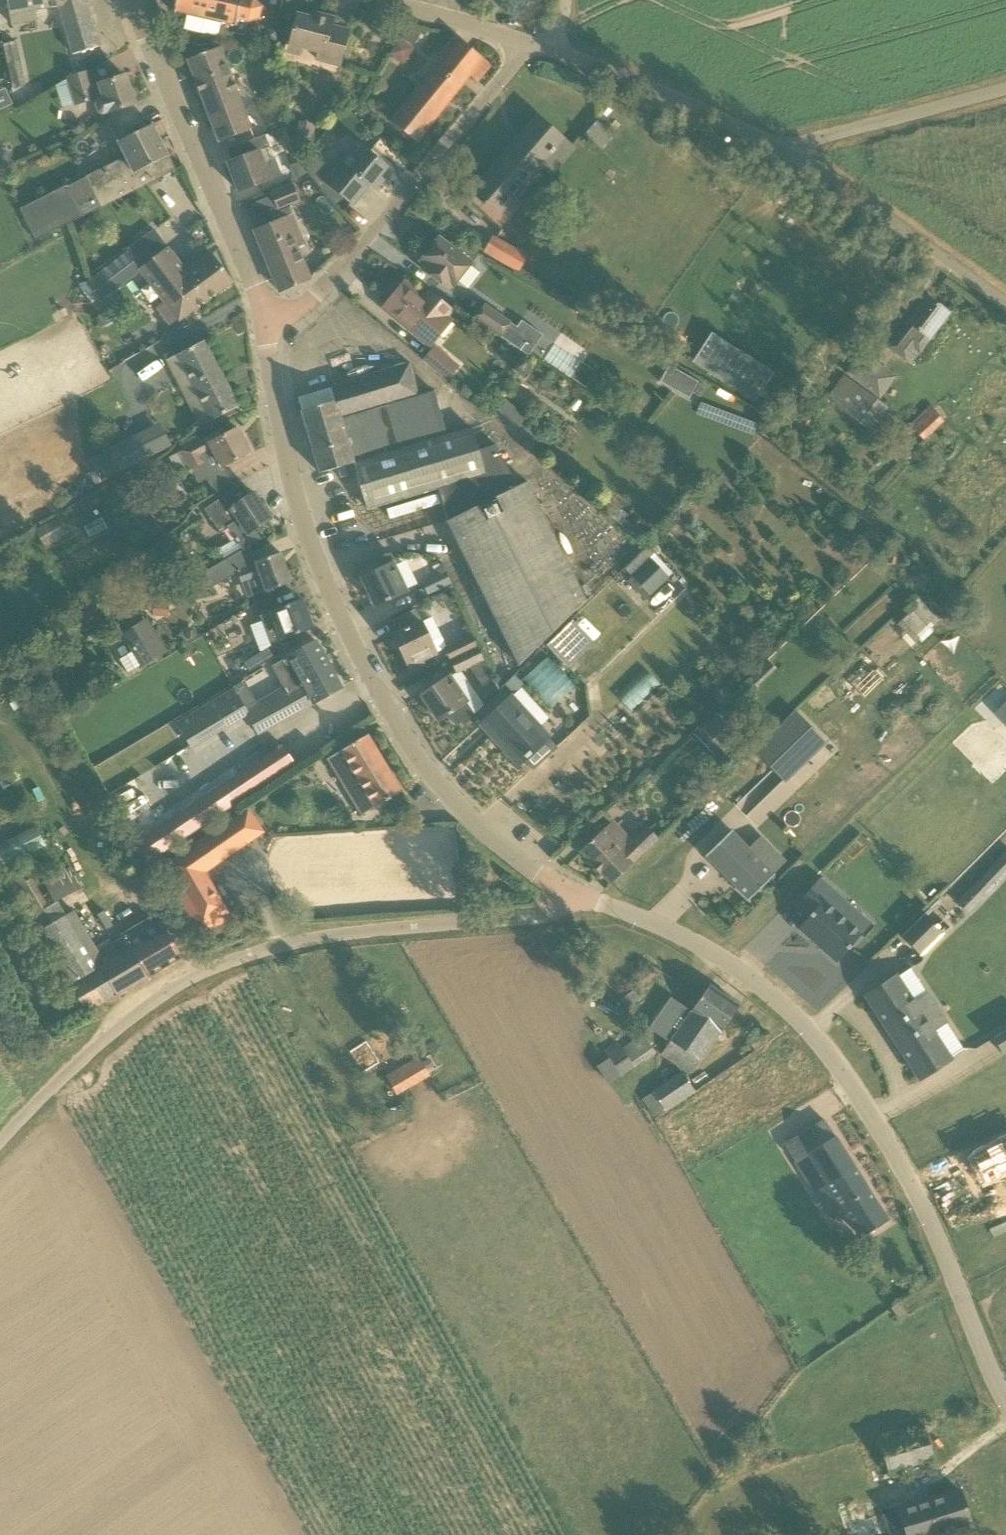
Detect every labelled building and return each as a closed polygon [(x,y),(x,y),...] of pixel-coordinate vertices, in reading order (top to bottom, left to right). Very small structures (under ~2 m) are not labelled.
[(100,46),(91,15),(94,14),(91,6),(88,7),(87,1),(90,1),(90,0),(8,0),(12,25),(37,21),(35,10),(59,6),(73,55),(100,46)] [(234,33),(246,36),(249,22),(259,19),(260,20),(261,19),(260,17),(262,8),(264,8),(264,6),(262,6),(255,0),(177,0),(175,10),(173,11),(174,13),(176,12),(189,15),(189,17),(191,17),(191,15),(204,18),(204,20),(206,21),(206,19),(219,22),(219,24),(221,24),(221,22),(235,25),(233,33),(234,33)] [(298,15),(290,44),(319,52),(317,60),(340,66),(349,31),(332,27),(334,19),(316,14),(315,19),(298,15)] [(405,61),(412,47),(396,40),(390,54),(405,61)] [(492,65),(472,48),(461,40),(392,123),(417,141),(470,75),(478,82),(492,65)] [(4,45),(13,87),(27,84),(18,42),(4,45)] [(219,142),(254,129),(223,47),(188,60),(219,142)] [(103,114),(109,112),(109,113),(135,104),(126,76),(100,84),(93,87),(88,72),(69,78),(77,105),(96,99),(96,98),(104,96),(105,99),(99,101),(97,104),(99,112),(103,114)] [(15,104),(9,87),(0,90),(0,109),(15,104)] [(476,190),(501,212),(551,154),(552,154),(556,150),(555,149),(564,140),(538,118),(476,190)] [(586,133),(602,149),(615,135),(599,119),(586,133)] [(154,124),(146,128),(142,121),(133,126),(133,125),(115,134),(126,157),(100,170),(98,164),(87,169),(90,175),(86,177),(21,210),(35,240),(69,224),(102,208),(159,179),(177,170),(154,124)] [(296,139),(311,142),(313,142),(317,125),(299,121),(295,138),(296,139)] [(267,149),(271,147),(266,135),(228,150),(232,161),(228,162),(240,192),(271,180),(264,163),(271,161),(267,149)] [(371,185),(377,190),(384,181),(380,178),(389,167),(362,146),(352,158),(348,155),(335,171),(310,151),(300,164),(307,173),(308,173),(321,190),(326,183),(354,205),(371,185)] [(9,167),(14,152),(0,147),(0,164),(9,167)] [(288,218),(288,206),(300,201),(293,184),(272,193),(279,208),(270,211),(275,223),(256,231),(259,239),(281,292),(310,280),(295,244),(303,241),(293,216),(288,218)] [(169,249),(156,232),(155,231),(143,240),(103,271),(117,289),(141,270),(159,294),(187,273),(169,249)] [(451,291),(473,263),(440,237),(420,262),(425,265),(422,269),(451,291)] [(494,238),(486,251),(518,270),(526,257),(494,238)] [(167,305),(160,311),(170,325),(179,318),(180,319),(231,283),(232,282),(211,254),(187,273),(159,294),(167,305)] [(383,309),(430,347),(458,313),(430,291),(424,298),(405,282),(383,309)] [(919,354),(930,339),(950,314),(927,297),(888,349),(905,361),(914,349),(919,354)] [(515,348),(522,338),(519,328),(485,305),(475,319),(515,348)] [(534,305),(524,320),(540,330),(550,316),(534,305)] [(687,340),(661,324),(654,336),(681,351),(687,340)] [(578,372),(596,341),(568,325),(550,356),(578,372)] [(200,427),(209,422),(240,406),(206,340),(167,360),(200,427)] [(756,402),(774,373),(726,342),(707,371),(756,402)] [(436,347),(424,361),(447,380),(459,366),(436,347)] [(879,401),(897,377),(862,350),(826,398),(834,404),(872,432),(889,409),(886,406),(879,401)] [(497,445),(478,451),(471,428),(447,435),(435,392),(420,396),(410,364),(332,387),(336,401),(302,411),(320,473),(355,463),(368,509),(439,488),(449,521),(447,522),(519,666),(586,601),(527,482),(517,487),(497,445)] [(659,382),(675,389),(682,373),(666,366),(659,382)] [(522,424),(525,420),(502,400),(490,415),(532,448),(538,440),(530,431),(522,424)] [(125,417),(134,436),(109,448),(121,472),(148,459),(136,437),(159,426),(149,405),(125,417)] [(924,439),(943,422),(931,409),(912,426),(924,439)] [(201,455),(213,448),(222,467),(250,452),(248,449),(250,447),(246,440),(243,439),(238,429),(223,436),(221,432),(183,452),(192,469),(205,463),(201,455)] [(238,488),(204,509),(219,533),(228,527),(243,550),(262,540),(255,529),(271,519),(255,493),(245,500),(238,488)] [(44,545),(67,535),(59,517),(37,527),(44,545)] [(650,596),(673,575),(649,548),(625,569),(650,596)] [(257,595),(266,592),(292,583),(281,553),(256,562),(256,563),(237,570),(232,557),(201,574),(210,589),(234,574),(238,573),(243,585),(252,581),(257,595)] [(376,605),(407,591),(394,563),(363,578),(376,605)] [(445,571),(421,582),(427,594),(451,584),(445,571)] [(910,612),(897,624),(914,643),(940,619),(917,595),(905,607),(910,612)] [(272,612),(261,617),(265,627),(276,623),(283,639),(312,628),(302,600),(272,612)] [(154,602),(153,615),(168,616),(169,603),(154,602)] [(398,627),(418,621),(415,611),(395,617),(398,627)] [(437,653),(436,652),(447,647),(432,617),(395,635),(409,666),(437,653)] [(162,625),(155,629),(148,618),(121,634),(141,668),(169,652),(160,638),(167,634),(162,625)] [(567,664),(592,641),(572,620),(548,643),(567,664)] [(451,661),(478,648),(472,636),(445,649),(451,661)] [(861,656),(877,673),(895,657),(879,639),(861,656)] [(257,735),(264,731),(342,688),(317,641),(273,666),(284,687),(245,709),(235,690),(180,723),(193,745),(246,714),(257,735)] [(478,648),(451,661),(457,673),(470,667),(484,687),(493,680),(478,648)] [(258,651),(239,662),(245,673),(264,661),(258,651)] [(551,707),(573,687),(545,656),(523,677),(551,707)] [(768,660),(749,677),(758,687),(777,670),(768,660)] [(621,698),(639,710),(659,682),(642,669),(621,698)] [(505,683),(515,694),(521,688),(524,685),(515,675),(505,683)] [(466,702),(467,701),(450,677),(422,696),(439,720),(448,714),(449,715),(450,715),(457,725),(474,714),(466,702)] [(557,747),(511,698),(482,724),(496,740),(500,737),(523,762),(525,760),(533,769),(557,747)] [(994,713),(998,716),(1005,725),(1005,701),(994,713)] [(796,712),(756,750),(785,780),(824,742),(796,712)] [(718,758),(739,737),(716,713),(694,734),(718,758)] [(402,791),(368,735),(329,758),(363,815),(402,791)] [(297,753),(290,758),(282,746),(137,844),(149,863),(218,815),(293,763),(295,764),(301,760),(297,753)] [(247,811),(163,869),(201,933),(229,917),(203,872),(262,832),(247,811)] [(611,883),(658,839),(647,828),(633,842),(613,822),(581,851),(594,865),(601,873),(601,872),(611,883)] [(0,844),(0,868),(45,845),(46,844),(37,826),(36,826),(0,844)] [(757,894),(781,867),(735,826),(711,852),(757,894)] [(1005,872),(1005,860),(1003,857),(988,873),(959,902),(960,904),(967,910),(968,911),(997,882),(1005,872)] [(51,922),(19,869),(11,873),(6,866),(0,870),(0,875),(27,922),(29,921),(36,933),(34,934),(66,988),(71,985),(87,1012),(180,957),(164,930),(161,932),(152,916),(123,933),(124,936),(113,942),(110,937),(96,946),(74,909),(51,922)] [(55,901),(80,887),(70,868),(45,882),(55,901)] [(834,891),(831,888),(820,878),(800,901),(813,913),(810,916),(799,929),(802,932),(837,962),(863,933),(826,901),(834,891)] [(58,899),(43,908),(50,920),(65,911),(58,899)] [(937,924),(936,925),(925,914),(920,918),(902,936),(918,953),(921,956),(944,933),(939,928),(940,927),(937,924)] [(864,993),(919,1076),(950,1056),(931,1028),(945,1019),(927,992),(913,1001),(895,973),(864,993)] [(694,1071),(740,1006),(710,985),(662,1055),(687,1071),(694,1071)] [(1005,1031),(993,1038),(994,1039),(1001,1051),(1003,1054),(1005,1052),(1005,1031)] [(633,1068),(653,1053),(642,1037),(623,1050),(617,1041),(604,1050),(621,1076),(633,1068)] [(369,1040),(354,1049),(366,1069),(381,1061),(369,1040)] [(386,1073),(397,1094),(431,1077),(420,1055),(386,1073)] [(653,1117),(665,1109),(695,1091),(683,1072),(653,1090),(654,1091),(642,1099),(653,1117)] [(826,1121),(786,1146),(831,1217),(844,1209),(862,1237),(889,1220),(826,1121)] [(972,1158),(984,1182),(1005,1171),(1005,1141),(972,1158)] [(899,1320),(908,1314),(900,1302),(892,1308),(899,1320)] [(880,1445),(792,1474),(802,1503),(936,1461),(931,1447),(953,1439),(947,1420),(879,1443),(880,1445)] [(886,1515),(893,1534),(940,1534),(972,1525),(961,1491),(886,1515)]
